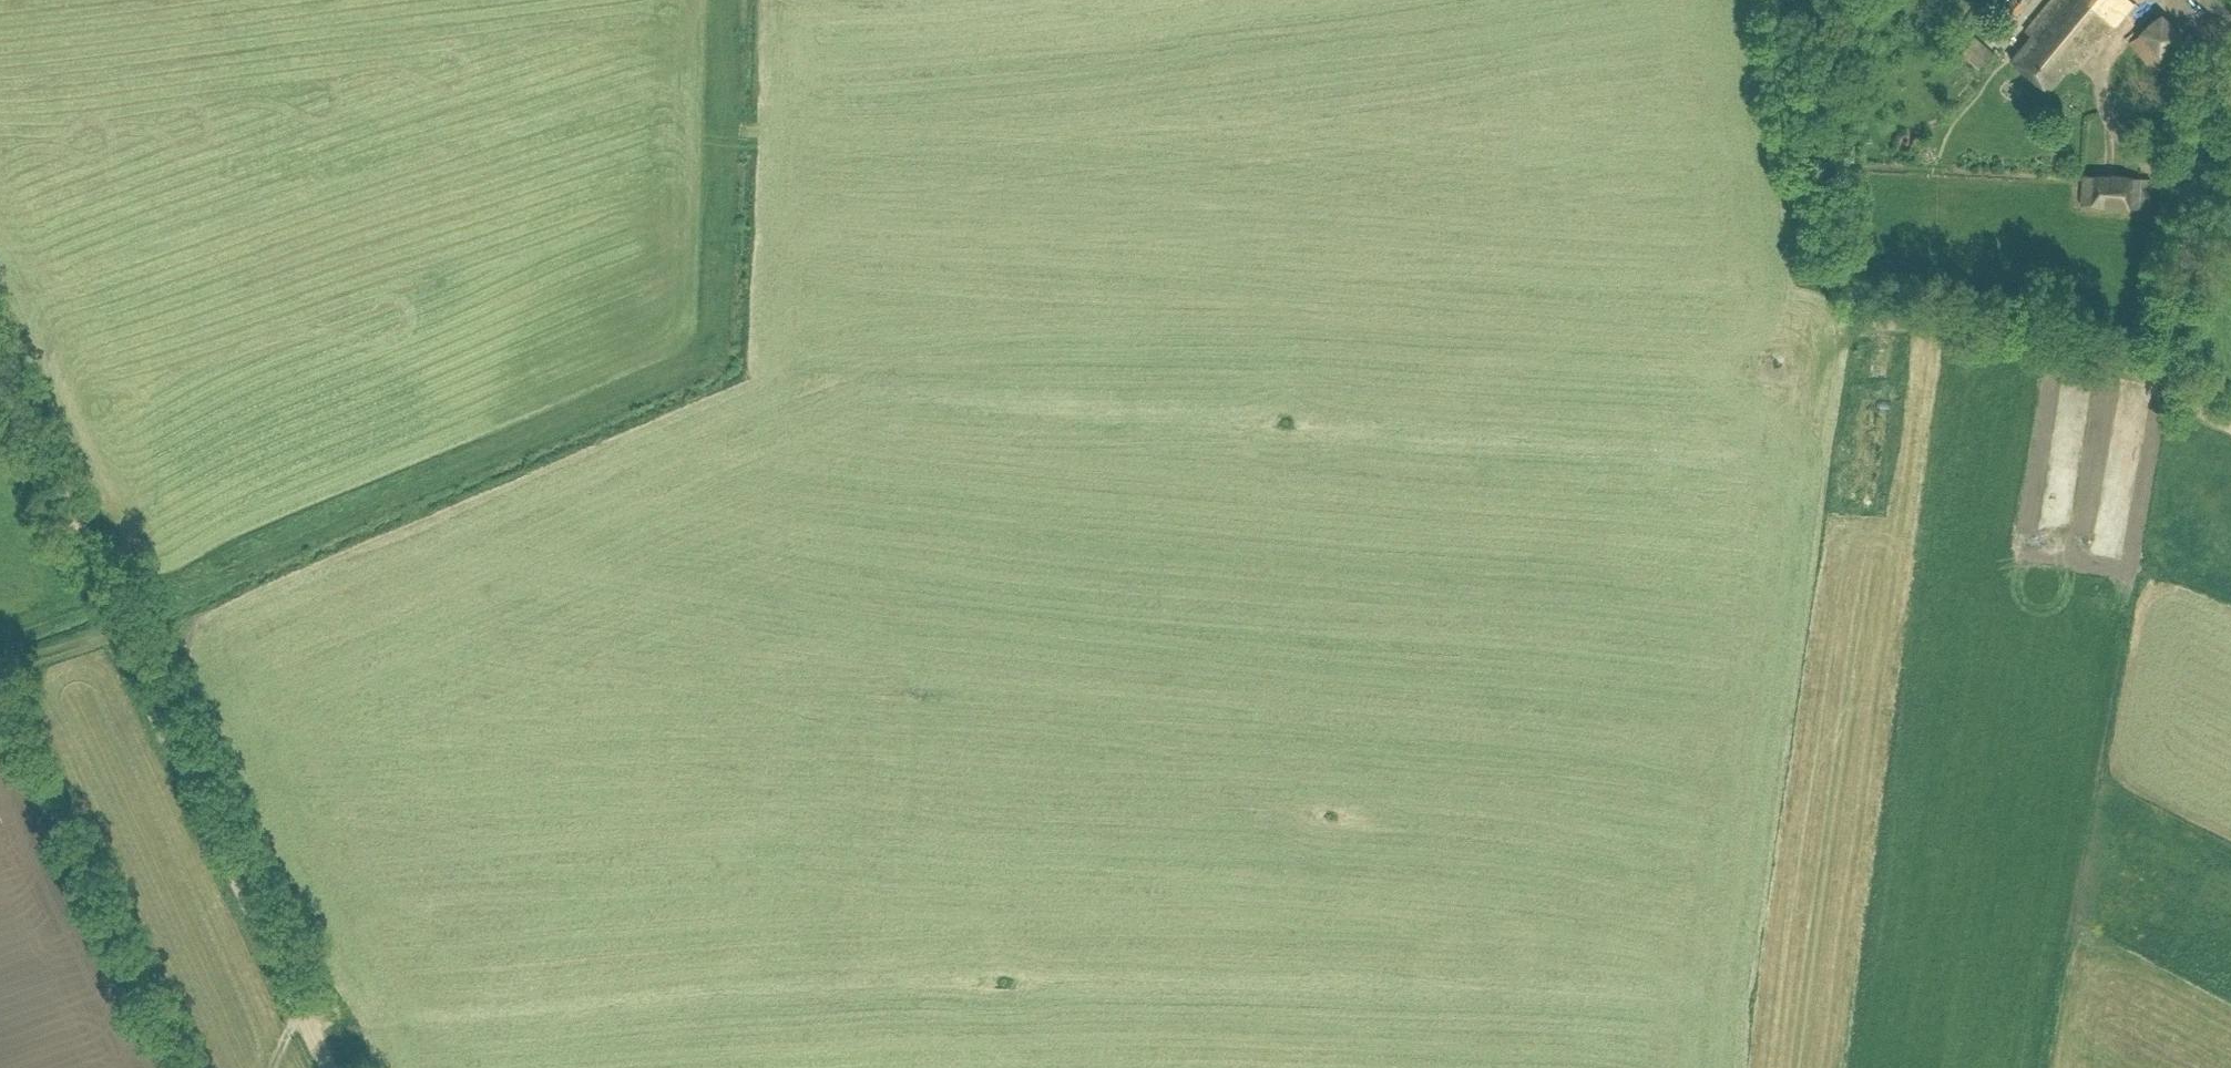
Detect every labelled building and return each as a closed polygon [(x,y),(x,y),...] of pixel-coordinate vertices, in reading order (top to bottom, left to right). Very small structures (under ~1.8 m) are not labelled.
[(2030,0),(2012,0),(2005,8),(2015,17),(2030,0)] [(2074,73),(2133,4),(2127,0),(2052,0),(2025,31),(2032,37),(2011,62),(2047,93),(2069,68),(2074,73)] [(2222,27),(2225,25),(2230,30),(2230,0),(2198,0),(2222,27)] [(2162,14),(2129,43),(2155,75),(2189,48),(2162,14)] [(1961,53),(1981,71),(1995,55),(1975,37),(1961,53)] [(2150,211),(2152,179),(2081,175),(2080,207),(2150,211)]
